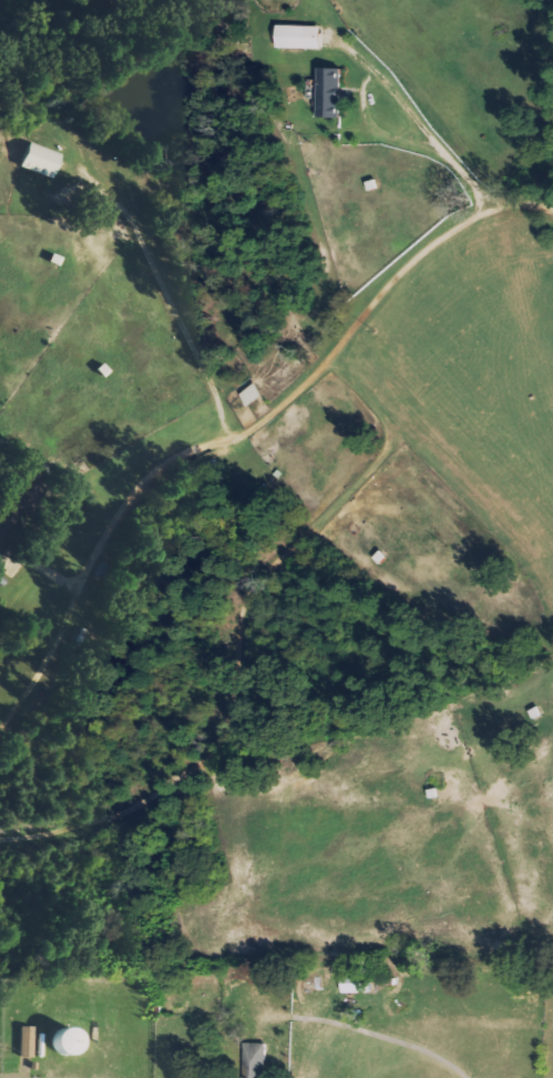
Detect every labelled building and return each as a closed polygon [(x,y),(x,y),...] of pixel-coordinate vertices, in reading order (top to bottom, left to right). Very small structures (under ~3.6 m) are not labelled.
[(323,27),(279,26),(278,48),(323,49),(323,27)] [(342,69),(320,68),(319,118),(341,118),(342,69)] [(18,167),(51,179),(60,154),(27,143),(18,167)] [(249,406),(264,397),(257,385),(242,393),(249,406)] [(4,567),(8,558),(4,557),(22,512),(27,514),(40,481),(15,471),(0,511),(0,565),(4,567)] [(369,993),(369,973),(343,974),(343,994),(369,993)] [(32,1027),(19,1027),(19,1056),(32,1057),(32,1027)] [(76,1029),(52,1029),(52,1054),(76,1055),(76,1029)] [(245,1043),(244,1077),(271,1077),(271,1075),(266,1075),(267,1043),(245,1043)]
